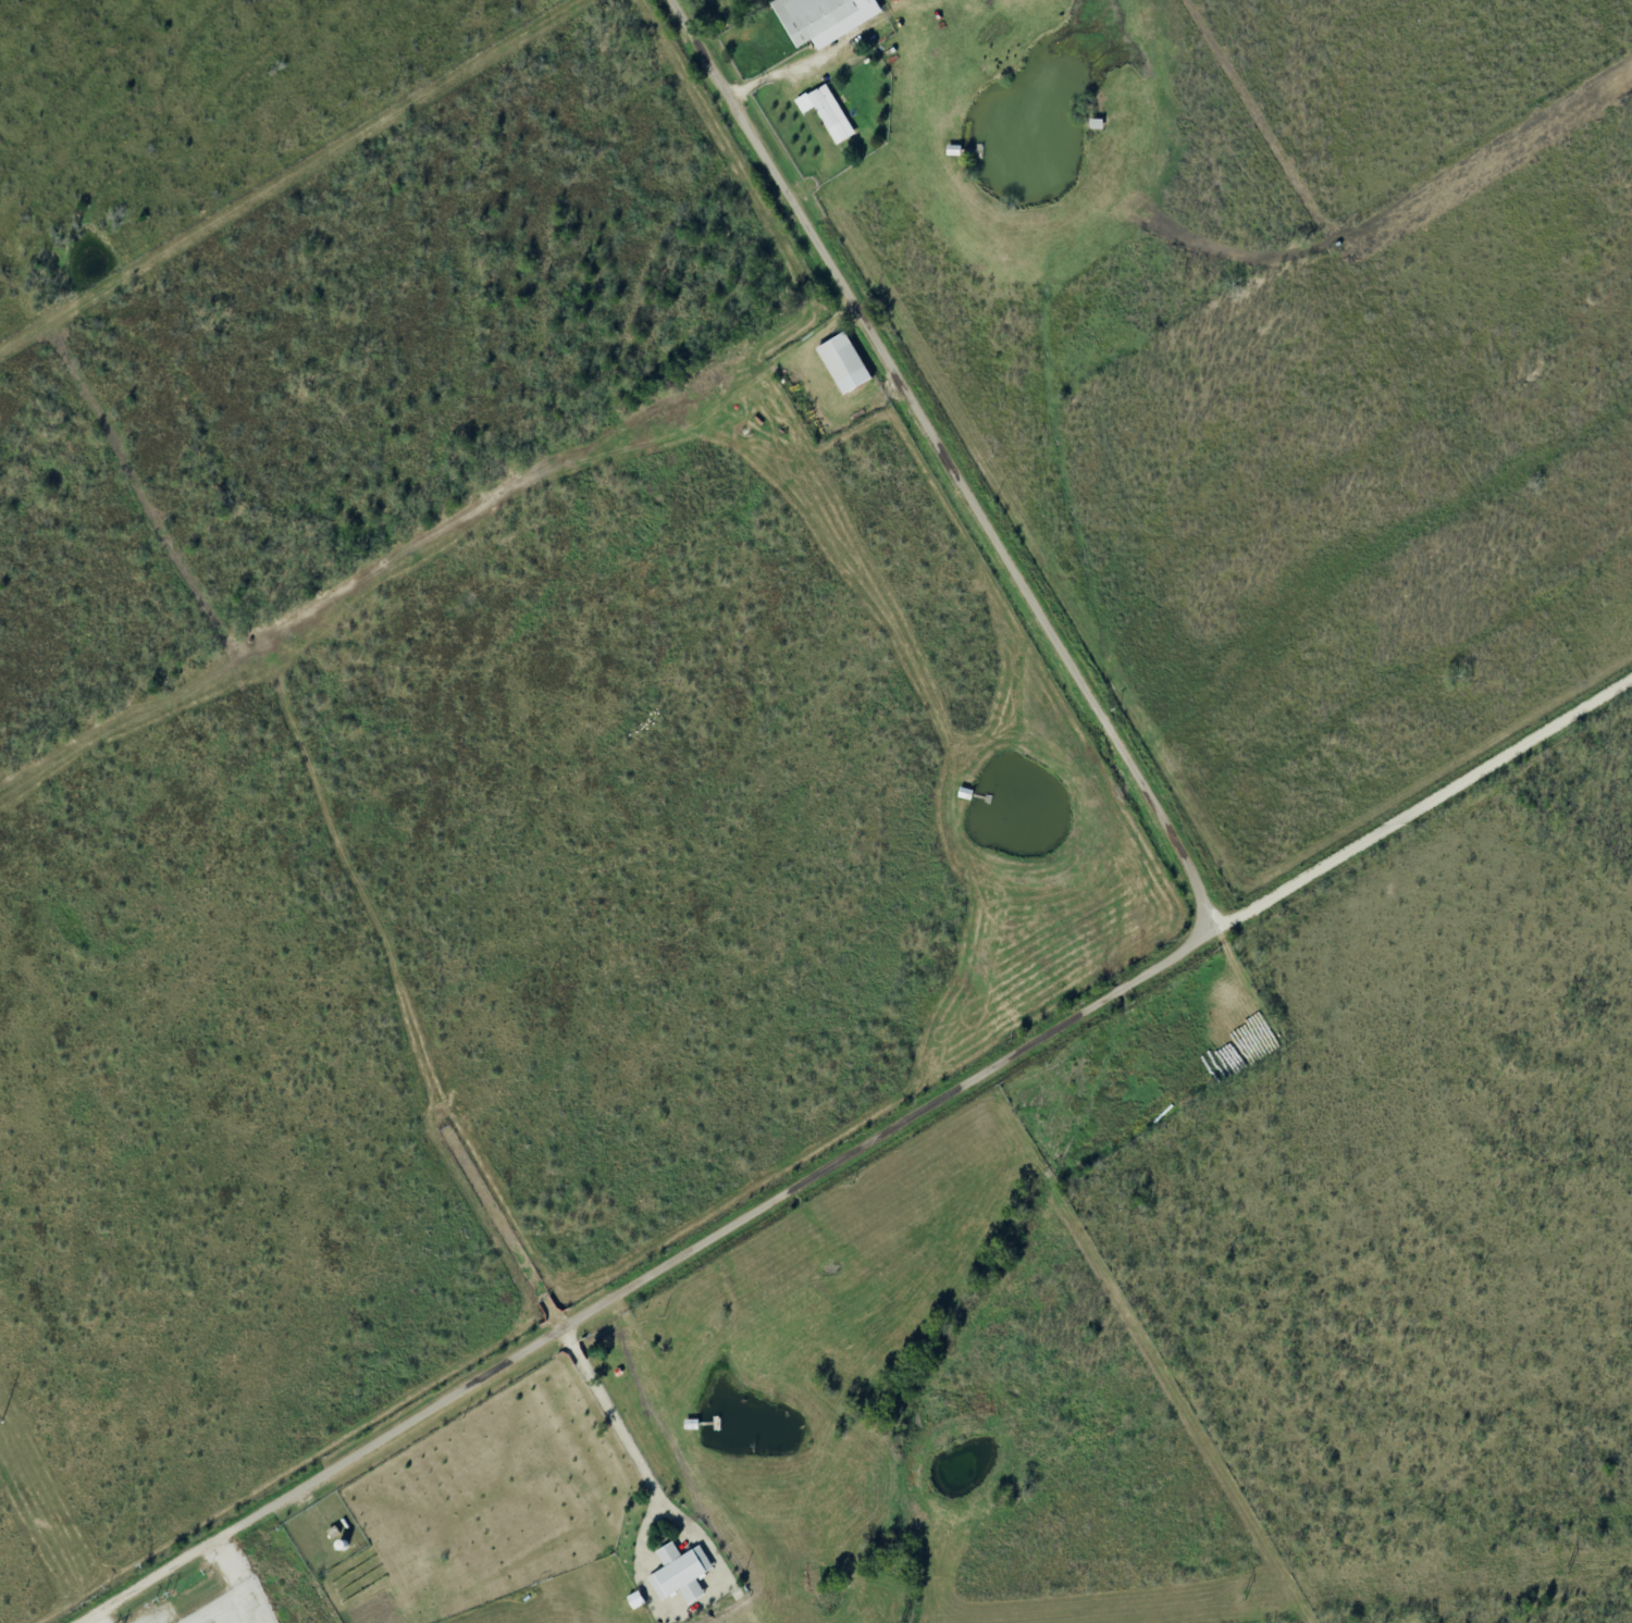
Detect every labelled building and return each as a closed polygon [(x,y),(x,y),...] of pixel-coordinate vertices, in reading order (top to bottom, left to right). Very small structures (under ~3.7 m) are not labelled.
[(818,41),(823,50),(888,15),(880,0),(777,0),(775,1),(801,49),(818,41)] [(860,135),(831,84),(800,102),(807,115),(819,108),(841,146),(860,135)] [(878,381),(852,335),(823,351),(849,397),(878,381)] [(665,1602),(685,1591),(692,1605),(710,1596),(701,1579),(718,1570),(706,1546),(686,1557),(679,1543),(661,1552),(670,1569),(653,1578),(665,1602)]
